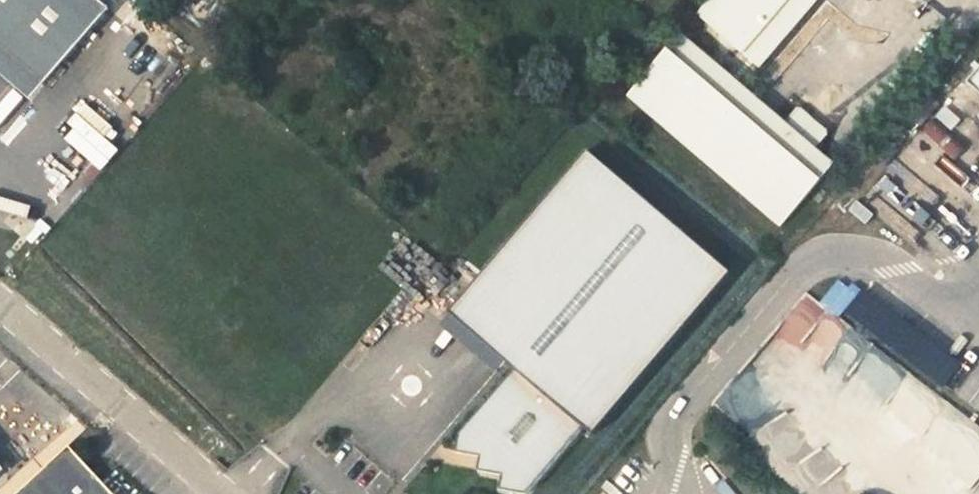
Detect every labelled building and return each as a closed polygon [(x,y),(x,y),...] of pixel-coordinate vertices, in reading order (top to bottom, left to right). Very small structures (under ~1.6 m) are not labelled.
[(99,0),(0,0),(0,48),(44,86),(110,9),(99,0)] [(697,15),(746,57),(753,63),(759,69),(762,66),(818,0),(710,0),(697,15)] [(762,66),(778,80),(837,11),(824,0),(818,0),(762,66)] [(681,34),(628,95),(781,227),(835,165),(816,149),(827,136),(826,131),(800,110),(795,110),(785,123),(737,82),(729,75),(681,34)] [(729,75),(737,82),(753,63),(746,57),(729,75)] [(968,82),(978,92),(978,69),(968,82)] [(952,130),(960,120),(946,107),(937,118),(952,130)] [(51,166),(79,191),(124,141),(96,116),(51,166)] [(936,119),(924,133),(956,160),(968,146),(936,119)] [(920,138),(912,147),(935,166),(943,157),(920,138)] [(731,273),(588,150),(449,312),(515,369),(583,427),(593,435),(731,273)] [(877,347),(853,376),(881,400),(899,379),(886,368),(892,360),(877,347)] [(523,493),(526,493),(583,427),(515,369),(459,433),(456,452),(480,456),(478,470),(502,475),(500,489),(523,493)] [(69,447),(18,493),(113,493),(69,447)]
